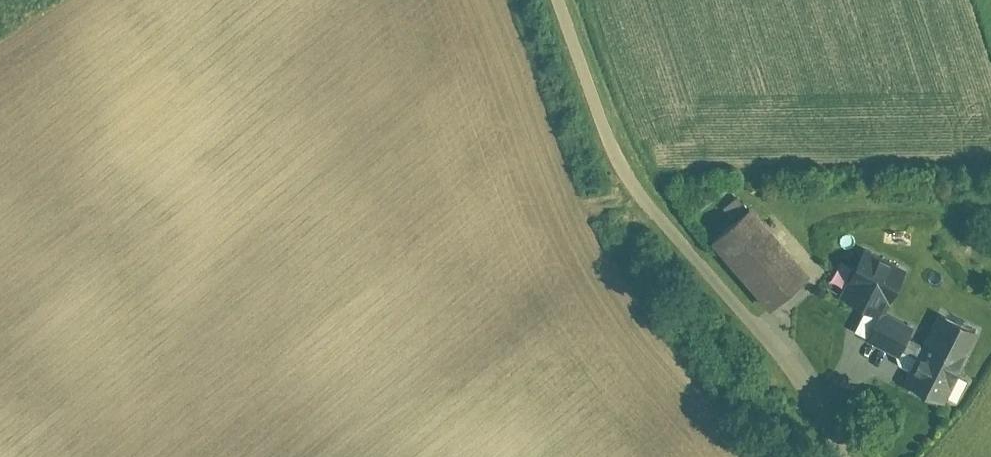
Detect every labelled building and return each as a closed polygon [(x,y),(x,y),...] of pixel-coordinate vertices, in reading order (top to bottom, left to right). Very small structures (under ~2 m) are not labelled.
[(709,248),(768,316),(808,280),(749,213),(709,248)] [(908,386),(943,404),(977,336),(939,317),(931,334),(891,314),(913,270),(861,245),(835,298),(879,320),(868,344),(917,368),(908,386)]
